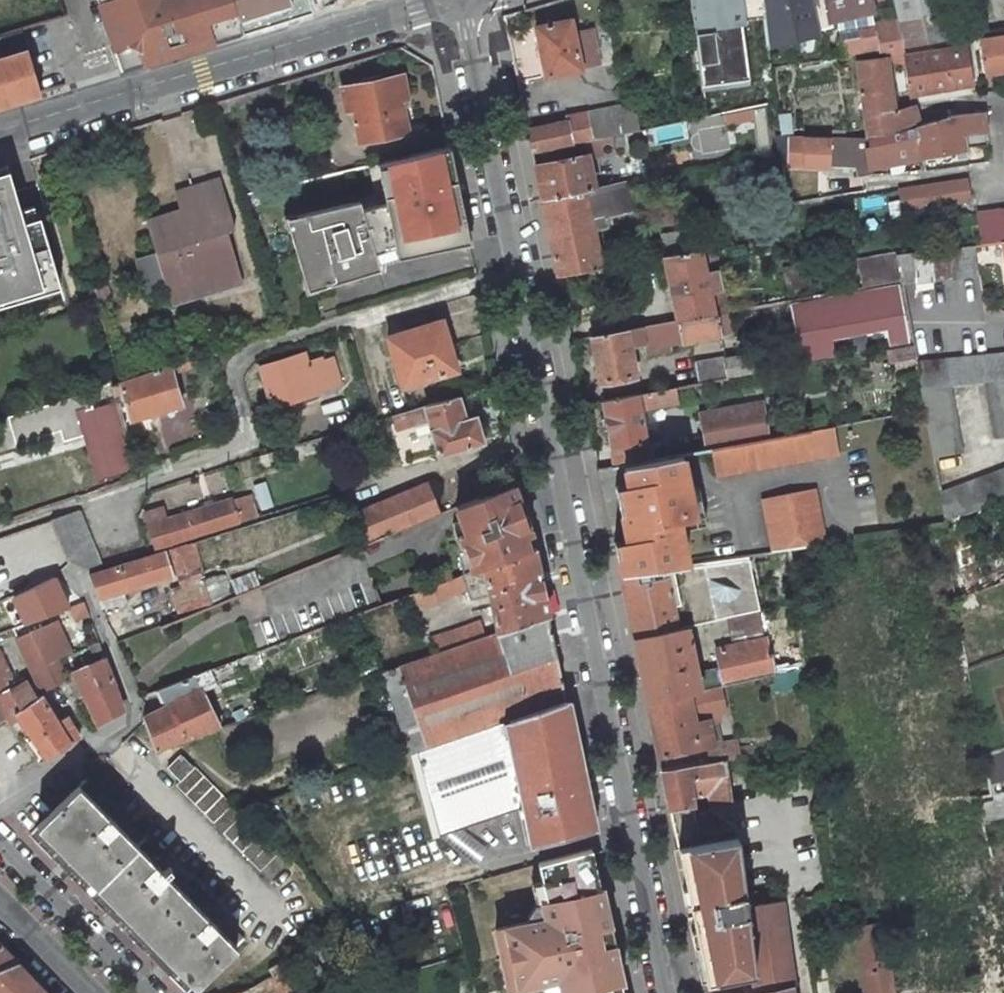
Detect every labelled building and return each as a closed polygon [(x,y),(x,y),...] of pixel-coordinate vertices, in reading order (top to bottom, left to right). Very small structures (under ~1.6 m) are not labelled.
[(104,19),(110,17),(115,29),(109,31),(115,49),(135,43),(141,62),(214,40),(211,32),(239,23),(232,0),(98,0),(104,19)] [(241,31),(313,6),(312,0),(232,0),(239,23),(241,31)] [(766,19),(763,0),(691,0),(694,27),(766,19)] [(766,19),(768,35),(817,25),(818,31),(824,30),(831,28),(830,22),(825,0),(763,0),(766,19)] [(870,0),(825,0),(830,22),(873,13),(870,0)] [(897,23),(899,22),(905,50),(954,42),(947,0),(893,0),(897,23)] [(104,19),(109,31),(115,29),(110,17),(104,19)] [(581,70),(572,21),(539,27),(548,76),(581,70)] [(897,23),(877,26),(877,31),(861,34),(863,48),(858,49),(859,58),(905,50),(899,22),(897,23)] [(211,32),(214,40),(241,31),(239,23),(211,32)] [(27,50),(21,29),(0,35),(0,48),(3,58),(27,50)] [(1003,76),(1003,40),(981,44),(988,79),(1003,76)] [(122,68),(141,62),(135,43),(115,49),(122,68)] [(39,91),(27,50),(3,58),(0,59),(0,103),(39,91)] [(964,51),(904,62),(909,99),(971,89),(964,51)] [(866,140),(915,133),(914,131),(918,130),(914,112),(892,115),(884,62),(856,67),(866,140)] [(719,116),(712,64),(699,66),(706,118),(719,116)] [(359,140),(407,130),(401,98),(407,97),(402,74),(381,78),(380,74),(363,78),(363,82),(342,85),(346,109),(353,108),(359,140)] [(771,156),(765,103),(751,106),(757,158),(771,156)] [(933,126),(946,123),(943,112),(931,116),(933,126)] [(593,130),(591,114),(568,118),(569,123),(528,131),(533,154),(607,139),(605,127),(593,130)] [(933,126),(918,130),(914,131),(915,133),(919,162),(924,161),(957,155),(956,139),(985,135),(983,115),(960,119),(946,123),(933,126)] [(919,162),(915,133),(866,140),(834,139),(833,166),(858,167),(860,177),(872,175),(871,169),(919,162)] [(824,168),(824,135),(784,134),(784,168),(824,168)] [(469,240),(449,145),(369,165),(377,203),(362,208),(359,200),(294,215),(296,225),(288,227),(305,280),(313,278),(315,287),(381,268),(379,261),(390,257),(469,240)] [(542,198),(583,191),(594,189),(588,156),(535,166),(542,198)] [(0,167),(0,178),(10,175),(7,165),(0,167)] [(10,175),(0,178),(0,304),(39,293),(36,282),(57,276),(39,216),(37,217),(24,221),(20,209),(10,175)] [(163,284),(206,272),(211,291),(241,282),(226,231),(233,228),(218,176),(190,184),(196,209),(180,214),(145,224),(163,284)] [(936,189),(900,195),(904,212),(968,202),(967,183),(936,189)] [(196,209),(190,184),(172,190),(180,214),(196,209)] [(589,218),(628,212),(622,184),(594,189),(583,191),(589,218)] [(542,198),(558,276),(600,269),(589,218),(583,191),(542,198)] [(33,205),(20,209),(24,221),(37,217),(33,205)] [(978,217),(982,247),(1003,245),(1003,244),(1003,214),(978,217)] [(693,240),(666,244),(668,257),(696,253),(693,240)] [(966,249),(893,259),(899,290),(959,281),(958,278),(969,276),(966,249)] [(665,258),(677,322),(727,313),(714,250),(696,253),(668,257),(665,258)] [(619,258),(604,259),(606,268),(609,267),(620,266),(619,258)] [(163,284),(165,288),(170,305),(211,291),(206,272),(163,284)] [(61,286),(57,276),(36,282),(39,293),(61,286)] [(894,291),(789,309),(799,364),(831,359),(828,342),(885,332),(888,348),(904,346),(894,291)] [(682,347),(731,338),(727,313),(677,322),(682,347)] [(663,349),(682,347),(677,322),(625,331),(629,349),(645,347),(646,358),(664,354),(663,349)] [(450,371),(437,324),(390,337),(404,385),(450,371)] [(601,382),(635,375),(629,349),(625,331),(591,337),(601,382)] [(309,365),(307,354),(263,367),(273,410),(323,396),(321,391),(342,384),(336,362),(324,365),(323,361),(309,365)] [(696,386),(760,375),(756,355),(722,361),(722,359),(692,364),(696,386)] [(913,368),(918,394),(946,390),(984,385),(1003,382),(1003,357),(913,368)] [(171,375),(191,368),(188,362),(169,367),(171,375)] [(130,420),(180,404),(171,375),(169,367),(110,385),(114,398),(123,396),(130,420)] [(984,385),(995,442),(1003,440),(1003,382),(984,385)] [(640,416),(680,408),(677,390),(603,403),(615,464),(621,463),(649,458),(640,416)] [(918,394),(932,462),(959,457),(946,390),(918,394)] [(710,448),(805,431),(799,397),(693,415),(699,450),(710,448)] [(442,455),(483,442),(476,417),(466,420),(460,398),(427,407),(431,421),(442,455)] [(84,410),(75,412),(84,440),(93,438),(105,478),(136,469),(116,404),(85,413),(84,410)] [(394,417),(399,431),(431,421),(427,407),(394,417)] [(805,431),(710,448),(714,474),(836,453),(832,427),(805,431)] [(93,438),(84,440),(97,484),(106,481),(105,478),(93,438)] [(615,496),(623,536),(625,549),(615,551),(620,574),(685,565),(677,527),(702,522),(697,494),(689,495),(680,453),(649,458),(621,463),(627,493),(615,496)] [(1003,501),(1003,472),(939,499),(944,525),(1003,501)] [(506,486),(457,506),(461,517),(454,519),(461,574),(533,547),(512,484),(506,486)] [(763,493),(771,553),(790,551),(825,546),(817,485),(763,493)] [(427,486),(353,515),(351,516),(358,546),(436,514),(427,486)] [(242,523),(235,500),(173,520),(169,505),(152,509),(165,547),(242,523)] [(53,521),(69,562),(70,563),(89,571),(100,567),(82,512),(53,521)] [(125,590),(181,571),(189,568),(191,568),(192,571),(204,567),(203,564),(196,544),(91,576),(103,609),(129,601),(125,590)] [(466,588),(470,598),(490,594),(498,632),(548,615),(533,547),(461,574),(466,588)] [(688,626),(728,619),(760,613),(750,556),(685,565),(620,574),(627,606),(633,636),(688,626)] [(186,585),(207,578),(204,567),(192,571),(191,568),(189,568),(181,571),(186,585)] [(416,591),(421,605),(466,588),(461,574),(416,591)] [(75,576),(67,579),(74,597),(82,593),(75,576)] [(182,618),(216,604),(207,578),(186,585),(188,591),(175,595),(182,618)] [(77,607),(84,623),(92,619),(86,603),(77,607)] [(768,661),(760,613),(728,619),(734,645),(716,649),(721,672),(724,686),(805,670),(803,653),(768,661)] [(566,700),(548,615),(498,632),(485,636),(454,646),(426,656),(380,671),(403,751),(406,750),(502,720),(566,700)] [(485,636),(480,620),(449,631),(454,646),(485,636)] [(68,675),(60,657),(72,650),(76,648),(67,629),(62,631),(59,624),(17,639),(43,688),(62,681),(70,695),(76,691),(68,675)] [(633,636),(646,701),(690,692),(701,690),(698,677),(688,626),(633,636)] [(449,631),(448,629),(420,639),(426,656),(454,646),(449,631)] [(107,657),(78,670),(88,692),(102,722),(126,707),(107,657)] [(81,734),(68,714),(59,719),(43,694),(38,697),(25,675),(10,684),(0,666),(0,699),(1,701),(8,714),(18,709),(20,714),(48,754),(81,734)] [(205,691),(214,688),(206,669),(159,686),(168,704),(149,712),(142,716),(154,746),(187,736),(188,738),(221,727),(205,691)] [(88,692),(78,670),(68,675),(76,691),(78,690),(80,693),(82,693),(85,693),(88,692)] [(719,687),(724,686),(721,672),(698,677),(701,690),(719,687)] [(696,724),(708,721),(725,717),(719,687),(701,690),(690,692),(696,724)] [(737,758),(734,740),(713,744),(708,721),(696,724),(690,692),(646,701),(654,739),(657,754),(705,746),(708,762),(726,759),(737,758)] [(502,720),(522,792),(516,793),(519,804),(516,805),(518,814),(525,812),(533,843),(592,827),(566,700),(502,720)] [(10,719),(20,714),(18,709),(8,714),(10,719)] [(502,720),(406,750),(428,833),(437,830),(455,824),(516,805),(519,804),(516,793),(522,792),(502,720)] [(175,781),(266,875),(283,858),(192,764),(189,767),(175,751),(165,761),(179,777),(175,781)] [(697,806),(696,797),(715,794),(716,803),(732,800),(726,759),(708,762),(660,768),(669,810),(697,806)] [(242,935),(82,776),(29,828),(187,990),(242,935)] [(716,803),(718,813),(699,816),(697,806),(669,810),(677,847),(737,835),(732,800),(716,803)] [(437,830),(466,855),(477,843),(455,824),(437,830)] [(753,972),(745,905),(747,905),(746,898),(737,835),(677,847),(704,979),(753,972)] [(594,846),(538,861),(546,898),(530,902),(533,918),(484,929),(496,988),(546,977),(550,992),(566,989),(567,992),(623,992),(622,990),(625,989),(594,846)] [(781,902),(773,902),(772,895),(746,898),(747,905),(745,905),(753,972),(754,989),(734,992),(795,992),(781,902)] [(884,920),(856,926),(866,992),(896,992),(884,920)] [(0,941),(0,963),(16,957),(0,941)] [(272,992),(316,992),(287,954),(269,965),(274,975),(264,979),(272,992)] [(16,957),(0,963),(0,992),(51,992),(16,957)] [(831,976),(825,977),(824,969),(814,969),(817,992),(833,992),(831,976)] [(264,979),(230,992),(272,992),(264,979)]
